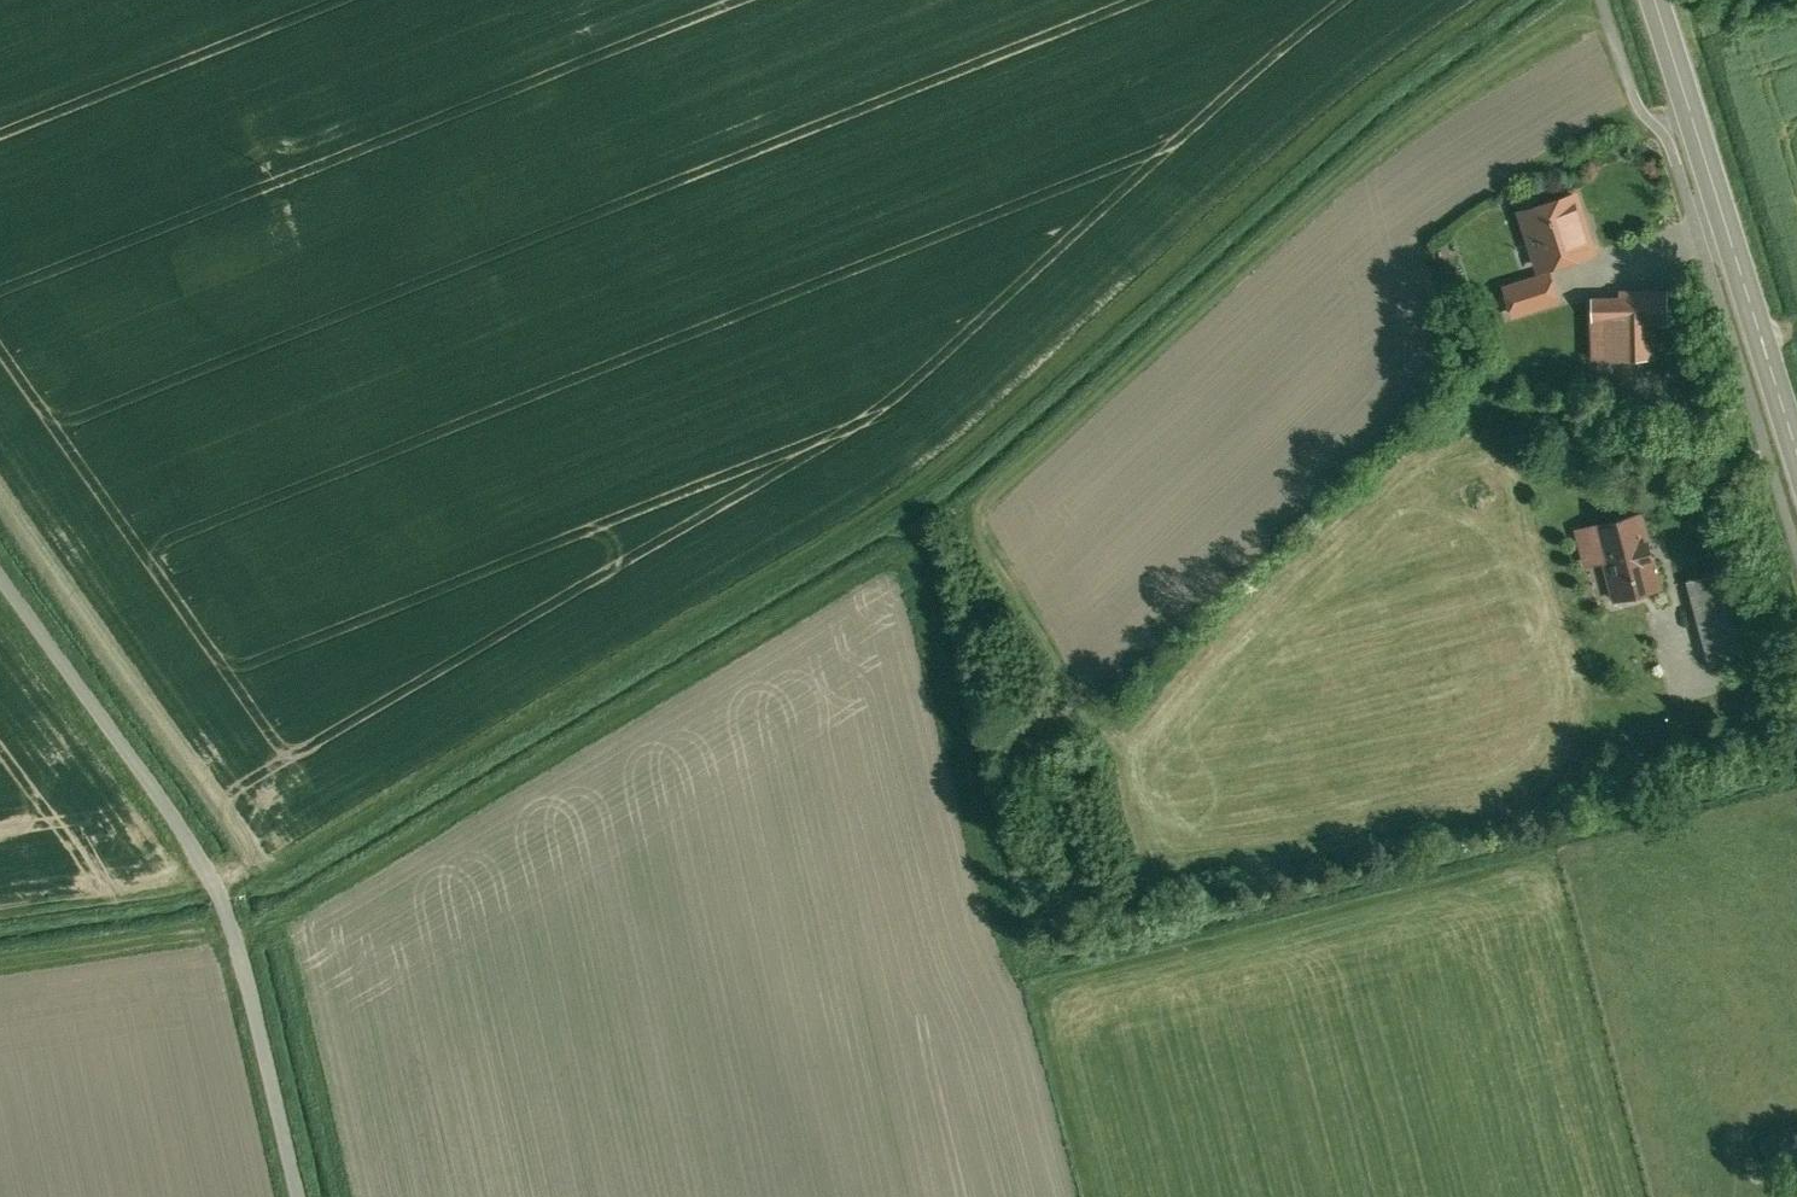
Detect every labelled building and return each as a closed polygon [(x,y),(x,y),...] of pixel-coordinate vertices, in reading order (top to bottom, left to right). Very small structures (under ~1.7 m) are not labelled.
[(1574,193),(1523,209),(1533,240),(1538,238),(1546,266),(1593,251),(1574,193)] [(1550,272),(1506,286),(1515,313),(1558,299),(1550,272)] [(1666,291),(1621,292),(1622,356),(1653,355),(1652,321),(1667,321),(1666,291)] [(1621,292),(1594,293),(1596,356),(1622,356),(1621,292)] [(1642,512),(1596,523),(1597,526),(1604,524),(1613,557),(1606,559),(1616,598),(1661,586),(1642,512)] [(1720,571),(1689,579),(1711,663),(1742,655),(1720,571)]
